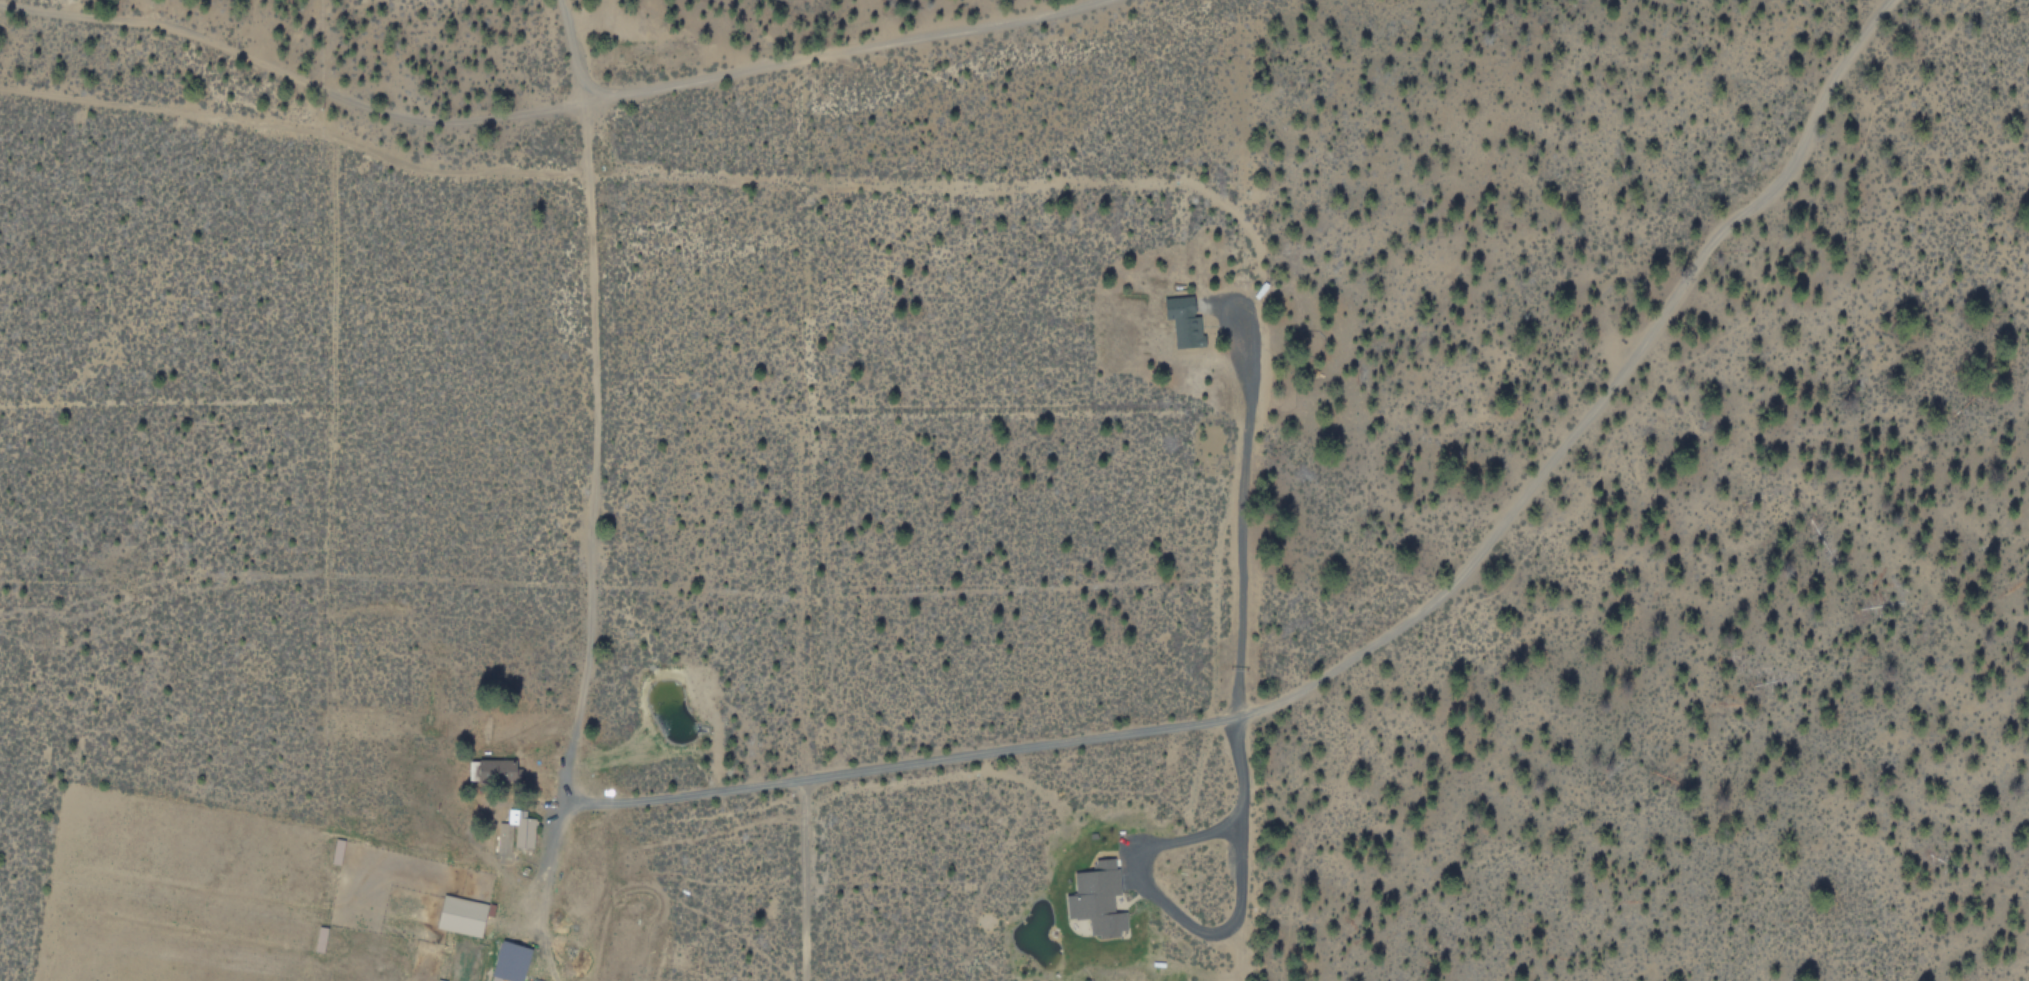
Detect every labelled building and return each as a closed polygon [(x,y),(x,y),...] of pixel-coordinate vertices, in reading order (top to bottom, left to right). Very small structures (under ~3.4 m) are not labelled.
[(1174,318),(1175,347),(1205,345),(1205,334),(1201,334),(1199,318),(1196,319),(1194,296),(1165,298),(1167,319),(1174,318)] [(479,759),(478,782),(518,783),(519,761),(479,759)] [(518,810),(509,808),(506,822),(516,824),(518,810)] [(516,847),(533,848),(535,818),(518,818),(516,847)] [(1074,873),(1076,894),(1066,895),(1068,919),(1089,917),(1091,938),(1128,934),(1126,912),(1114,913),(1113,895),(1120,894),(1116,858),(1093,860),(1094,871),(1074,873)] [(493,916),(495,903),(443,896),(438,930),(483,937),(486,915),(493,916)] [(502,940),(490,980),(500,980),(501,978),(510,980),(523,980),(532,949),(502,940)]
